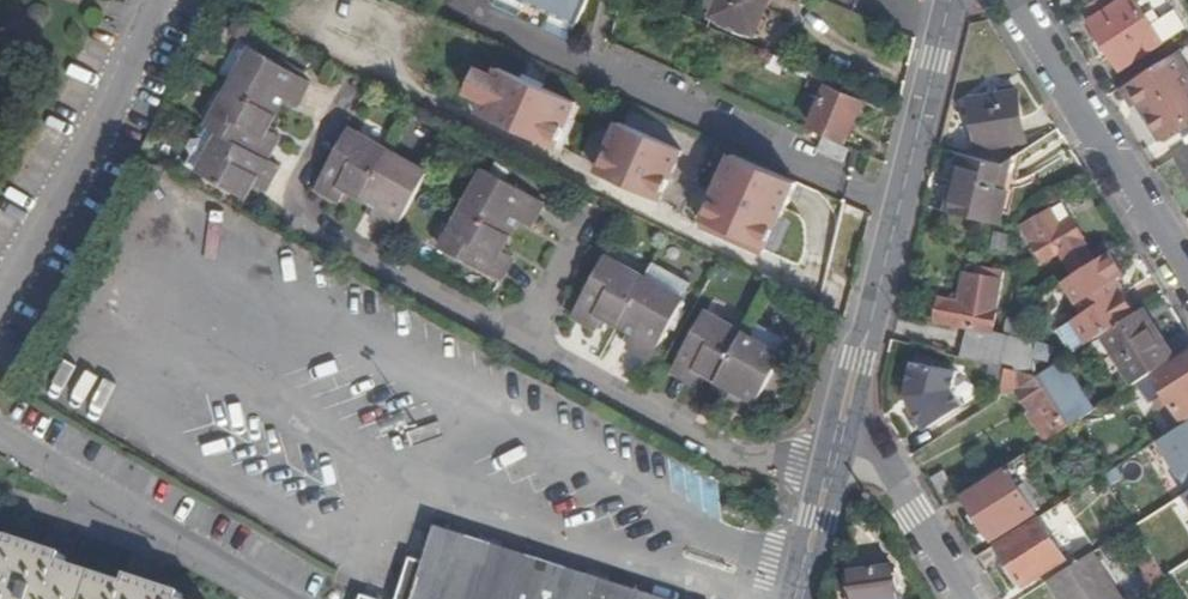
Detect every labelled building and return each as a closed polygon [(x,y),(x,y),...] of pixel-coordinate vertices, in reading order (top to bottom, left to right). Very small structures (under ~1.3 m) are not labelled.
[(552,16),(545,31),(569,42),(576,27),(587,0),(515,0),(552,16)] [(711,17),(753,37),(770,0),(718,0),(711,17)] [(1082,7),(1121,69),(1187,27),(1170,0),(1123,0),(1118,3),(1116,0),(1094,0),(1082,7)] [(250,50),(229,88),(275,113),(283,100),(294,107),(308,82),(250,50)] [(1176,53),(1130,82),(1140,99),(1164,136),(1187,121),(1187,73),(1176,53)] [(805,85),(812,73),(772,55),(766,68),(805,85)] [(483,104),(559,138),(573,106),(498,72),(494,80),(475,72),(469,86),(487,95),(483,104)] [(1130,82),(1122,87),(1132,104),(1140,99),(1130,82)] [(827,87),(809,130),(844,145),(862,102),(827,87)] [(229,88),(207,128),(265,159),(278,137),(265,130),(275,113),(229,88)] [(1015,93),(969,102),(977,149),(1024,141),(1015,93)] [(662,191),(681,151),(619,123),(600,163),(662,191)] [(265,159),(207,128),(204,126),(197,139),(187,140),(183,148),(187,156),(182,166),(243,201),(251,186),(263,193),(278,167),(265,159)] [(346,192),(360,200),(384,155),(348,135),(315,190),(338,204),(346,192)] [(1175,157),(1187,177),(1187,148),(1175,157)] [(426,178),(384,155),(360,200),(375,209),(368,221),(393,235),(421,186),(426,178)] [(700,225),(763,254),(795,184),(732,156),(700,225)] [(997,187),(1002,166),(963,156),(949,213),(997,226),(1000,216),(1007,189),(997,187)] [(1005,166),(1002,166),(997,187),(1007,189),(1014,159),(1005,166)] [(156,166),(180,180),(183,173),(159,160),(156,166)] [(485,171),(463,209),(510,235),(518,221),(531,228),(543,206),(485,171)] [(1050,206),(1021,224),(1043,262),(1083,237),(1062,204),(1052,210),(1050,206)] [(501,250),(510,235),(463,209),(440,249),(498,283),(513,257),(501,250)] [(1010,236),(994,232),(990,252),(1006,255),(1010,236)] [(1106,251),(1062,281),(1081,310),(1068,319),(1085,345),(1101,335),(1137,311),(1114,277),(1120,274),(1106,251)] [(602,318),(616,326),(642,278),(605,257),(572,316),(595,330),(602,318)] [(642,278),(681,300),(691,284),(651,261),(642,278)] [(965,263),(962,275),(975,277),(977,266),(965,263)] [(969,330),(962,358),(1006,370),(1037,377),(1028,324),(1011,322),(1011,320),(1004,319),(1002,335),(991,333),(1003,272),(977,266),(975,277),(962,275),(956,303),(939,299),(934,321),(969,330)] [(642,278),(616,326),(632,335),(626,347),(649,359),(681,300),(642,278)] [(1175,358),(1142,307),(1137,311),(1101,335),(1134,385),(1175,358)] [(715,381),(741,333),(705,314),(672,372),(695,385),(702,374),(715,381)] [(1073,354),(1085,345),(1068,319),(1056,327),(1073,354)] [(741,333),(779,355),(787,341),(749,320),(741,333)] [(741,333),(715,381),(732,391),(726,402),(750,415),(783,357),(779,355),(741,333)] [(1154,445),(1187,423),(1187,350),(1175,358),(1134,385),(1121,393),(1135,415),(1155,402),(1165,418),(1126,443),(1123,438),(1089,460),(1101,479),(1154,445)] [(1068,427),(1093,412),(1060,362),(1037,377),(1068,427)] [(954,372),(911,363),(908,391),(916,403),(908,408),(924,434),(963,409),(951,391),(954,372)] [(1006,370),(1001,394),(1015,392),(1046,442),(1068,427),(1037,377),(1006,370)] [(1154,445),(1166,462),(1169,461),(1187,448),(1187,423),(1154,445)] [(1175,471),(1187,463),(1187,448),(1169,461),(1175,471)] [(1024,456),(1005,467),(1022,493),(1028,489),(1024,482),(1036,474),(1024,456)] [(1175,471),(1187,491),(1187,463),(1175,471)] [(1005,467),(963,494),(992,540),(1034,513),(1033,512),(1022,493),(1005,467)] [(1064,560),(1038,519),(996,545),(1022,587),(1064,560)] [(439,531),(428,566),(411,561),(399,598),(659,598),(439,531)] [(184,598),(145,585),(131,580),(128,588),(63,566),(65,559),(50,554),(12,541),(10,549),(0,545),(0,598),(183,598),(184,598)] [(1061,598),(1121,598),(1092,553),(1049,581),(1061,598)] [(891,567),(845,577),(845,580),(836,581),(840,598),(846,598),(849,598),(850,598),(896,598),(891,567)]
